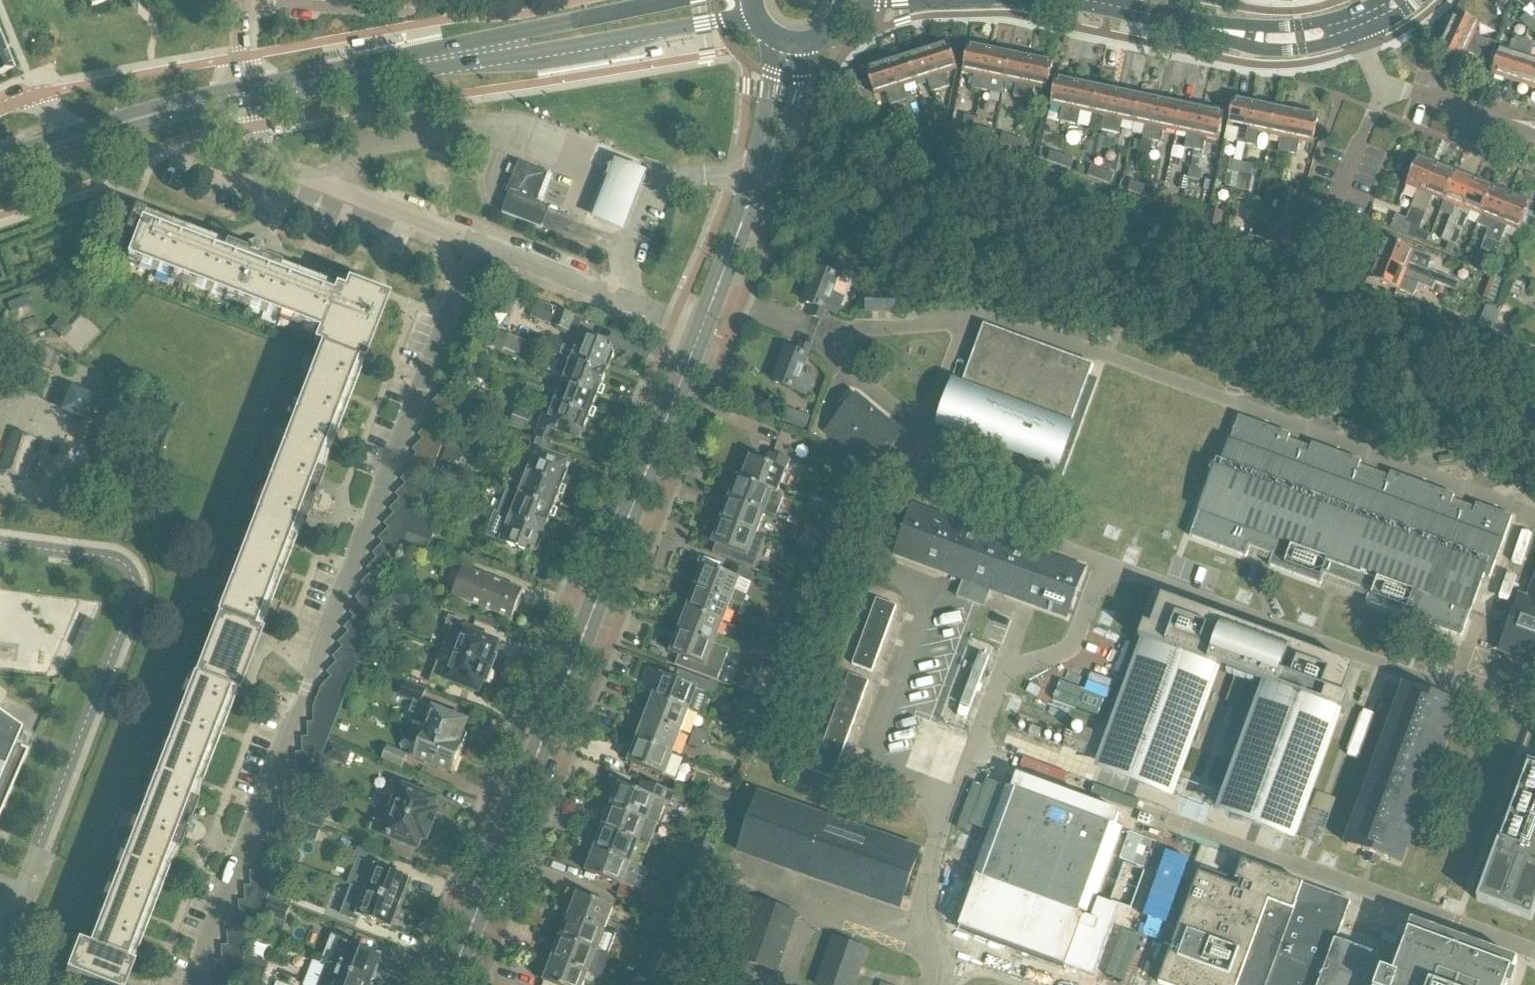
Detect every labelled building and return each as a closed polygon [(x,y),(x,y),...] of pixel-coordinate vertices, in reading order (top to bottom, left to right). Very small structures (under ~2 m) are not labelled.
[(1512,0),(1492,0),(1490,2),(1500,12),(1512,0)] [(1526,13),(1525,14),(1531,19),(1532,18),(1534,16),(1531,14),(1532,13),(1527,8),(1534,0),(1516,0),(1525,9),(1523,11),(1526,13)] [(1481,25),(1455,12),(1446,33),(1483,51),(1488,41),(1476,35),(1481,25)] [(1531,19),(1525,14),(1519,21),(1528,28),(1534,21),(1532,18),(1531,19)] [(1483,51),(1446,33),(1436,53),(1460,64),(1466,52),(1480,58),(1483,51)] [(13,69),(0,38),(0,75),(13,69)] [(1512,50),(1501,47),(1492,74),(1512,80),(1525,41),(1516,38),(1512,50)] [(1485,53),(1493,55),(1497,43),(1489,40),(1485,53)] [(1525,41),(1512,80),(1533,87),(1534,81),(1534,58),(1530,56),(1534,44),(1525,41)] [(958,71),(949,42),(928,49),(941,90),(950,87),(946,75),(958,71)] [(963,74),(975,76),(972,89),(981,91),(990,48),(969,44),(963,74)] [(1011,53),(990,48),(981,91),(1003,95),(1005,83),(1005,82),(1011,53)] [(908,55),(917,84),(928,81),(932,93),(941,90),(928,49),(908,55)] [(1005,82),(1005,83),(1017,85),(1014,97),(1024,99),(1032,57),(1011,53),(1005,82)] [(1481,63),(1490,66),(1493,55),(1485,53),(1481,63)] [(908,55),(887,62),(903,115),(915,120),(905,88),(917,84),(908,55)] [(1054,61),(1032,57),(1024,99),(1033,101),(1035,89),(1047,91),(1054,61)] [(887,94),(891,106),(890,110),(903,115),(887,62),(866,69),(876,97),(887,94)] [(1051,106),(1063,109),(1060,122),(1069,124),(1078,81),(1057,77),(1051,106)] [(1099,86),(1078,81),(1069,124),(1079,126),(1081,113),(1093,115),(1099,86)] [(1093,115),(1104,118),(1102,130),(1111,132),(1120,90),(1099,86),(1093,115)] [(1141,95),(1120,90),(1111,132),(1120,134),(1123,122),(1135,124),(1141,95)] [(1135,124),(1146,127),(1143,139),(1153,142),(1162,99),(1141,95),(1135,124)] [(1225,140),(1247,145),(1255,102),(1234,98),(1225,140)] [(1182,103),(1162,99),(1153,142),(1162,143),(1165,131),(1176,133),(1182,103)] [(1277,107),(1255,102),(1247,145),(1256,147),(1259,134),(1271,136),(1277,107)] [(1176,133),(1188,136),(1185,148),(1195,150),(1204,108),(1182,103),(1176,133)] [(945,125),(949,109),(937,104),(933,120),(945,125)] [(1271,136),(1282,139),(1279,152),(1289,154),(1298,111),(1277,107),(1271,136)] [(1225,112),(1204,108),(1195,150),(1204,152),(1207,140),(1219,142),(1225,112)] [(1319,116),(1298,111),(1289,154),(1298,155),(1301,141),(1313,143),(1319,116)] [(975,140),(991,143),(994,132),(978,129),(975,140)] [(1014,150),(1018,140),(1002,134),(998,144),(1014,150)] [(1018,140),(1014,150),(1029,156),(1033,146),(1018,140)] [(1059,166),(1063,156),(1051,152),(1048,162),(1059,166)] [(1063,156),(1059,166),(1070,170),(1074,161),(1063,156)] [(1407,220),(1397,215),(1391,229),(1409,236),(1438,164),(1419,157),(1406,186),(1419,191),(1407,220)] [(649,171),(614,158),(590,219),(624,233),(649,171)] [(1241,163),(1230,161),(1227,175),(1239,177),(1241,163)] [(508,202),(506,209),(504,212),(544,228),(548,218),(552,207),(539,202),(550,174),(520,162),(508,192),(511,193),(508,202)] [(1241,163),(1239,177),(1236,189),(1249,192),(1254,166),(1241,163)] [(1456,172),(1438,164),(1409,236),(1427,243),(1431,235),(1420,231),(1433,198),(1444,202),(1456,172)] [(1099,181),(1103,169),(1092,166),(1088,177),(1099,181)] [(1103,169),(1099,181),(1110,185),(1114,173),(1103,169)] [(1456,172),(1444,202),(1440,212),(1451,217),(1442,240),(1449,242),(1449,243),(1475,179),(1456,172)] [(1449,243),(1449,242),(1445,251),(1452,254),(1455,245),(1456,246),(1463,230),(1470,212),(1480,216),(1492,186),(1475,179),(1449,243)] [(1139,196),(1143,186),(1131,182),(1128,191),(1139,196)] [(1143,186),(1139,196),(1151,200),(1154,191),(1143,186)] [(1477,227),(1489,231),(1475,266),(1482,269),(1512,194),(1492,186),(1480,216),(1481,217),(1477,227)] [(1482,269),(1489,272),(1507,227),(1520,232),(1521,229),(1531,233),(1534,222),(1534,214),(1528,211),(1532,202),(1512,194),(1482,269)] [(1164,205),(1176,209),(1179,200),(1167,195),(1164,205)] [(1184,202),(1181,212),(1201,219),(1204,209),(1184,202)] [(225,301),(246,309),(318,337),(333,300),(140,225),(143,218),(131,214),(123,236),(134,240),(125,263),(225,301)] [(1260,226),(1255,238),(1287,250),(1293,232),(1274,225),(1272,231),(1260,226)] [(1415,251),(1385,239),(1377,259),(1456,290),(1460,283),(1427,270),(1432,258),(1415,251)] [(1405,278),(1433,290),(1436,283),(1456,291),(1456,290),(1377,259),(1369,278),(1400,291),(1405,278)] [(804,303),(815,307),(812,316),(821,320),(825,310),(836,315),(842,299),(831,295),(841,267),(832,264),(828,273),(817,269),(804,303)] [(1503,308),(1513,279),(1498,274),(1487,302),(1503,308)] [(289,431),(275,465),(268,484),(249,531),(241,551),(166,746),(158,766),(140,813),(114,880),(106,900),(88,947),(76,942),(64,973),(96,984),(126,984),(133,965),(126,962),(229,694),(239,698),(263,635),(254,631),(358,363),(365,366),(391,300),(348,284),(344,293),(336,290),(333,300),(318,337),(314,348),(320,351),(289,431)] [(867,311),(885,312),(896,312),(895,294),(867,293),(867,311)] [(558,309),(538,301),(530,319),(577,336),(584,319),(576,316),(558,309)] [(1490,329),(1497,312),(1486,308),(1480,325),(1490,329)] [(984,325),(949,419),(939,446),(1049,487),(1053,475),(1059,477),(1058,479),(1060,480),(1096,381),(1089,378),(1093,365),(984,325)] [(560,355),(572,360),(573,358),(609,373),(616,356),(614,355),(615,354),(614,352),(613,350),(611,349),(613,346),(582,334),(575,351),(563,346),(560,355)] [(797,353),(787,349),(774,382),(806,395),(812,380),(800,375),(809,353),(811,348),(801,344),(797,353)] [(573,358),(572,360),(564,381),(600,395),(609,373),(573,358)] [(457,368),(448,391),(458,394),(466,372),(457,368)] [(600,395),(564,381),(555,403),(591,418),(600,395)] [(442,397),(431,407),(435,415),(448,430),(459,403),(442,397)] [(902,435),(856,397),(827,432),(873,470),(902,435)] [(545,414),(539,431),(537,435),(555,442),(560,429),(578,436),(581,429),(586,431),(591,418),(555,403),(550,416),(545,414)] [(783,421),(789,424),(789,425),(806,431),(811,416),(795,410),(794,411),(788,409),(783,421)] [(435,415),(426,423),(430,427),(444,442),(448,430),(435,415)] [(1415,619),(1430,625),(1461,637),(1484,576),(1490,578),(1512,517),(1476,504),(1472,514),(1450,506),(1454,496),(1390,472),(1387,483),(1357,472),(1361,462),(1312,443),(1308,454),(1286,446),(1290,435),(1239,417),(1222,462),(1218,461),(1190,537),(1246,558),(1250,548),(1272,556),(1268,566),(1321,585),(1325,575),(1369,592),(1366,602),(1415,620),(1415,619)] [(430,427),(422,437),(424,443),(438,458),(444,442),(430,427)] [(36,440),(11,432),(0,465),(0,471),(23,479),(36,440)] [(529,457),(534,458),(528,471),(564,485),(570,471),(565,469),(569,460),(551,453),(555,442),(537,435),(529,457)] [(424,443),(415,451),(419,456),(433,470),(438,458),(424,443)] [(742,479),(738,477),(737,478),(779,494),(788,472),(786,471),(791,460),(770,452),(766,464),(750,458),(742,479)] [(410,467),(413,471),(427,485),(433,470),(419,456),(410,467)] [(508,475),(511,466),(499,462),(496,471),(508,475)] [(404,481),(408,486),(421,500),(427,485),(413,471),(404,481)] [(564,485),(528,471),(519,494),(555,508),(564,485)] [(783,496),(779,494),(737,478),(729,501),(766,515),(775,518),(783,496)] [(399,497),(402,501),(415,515),(421,500),(408,486),(399,497)] [(497,514),(510,519),(511,516),(546,530),(555,508),(519,494),(519,496),(507,491),(497,514)] [(402,501),(393,511),(396,517),(409,531),(412,521),(415,515),(402,501)] [(766,515),(729,501),(721,521),(758,536),(766,515)] [(896,554),(964,579),(960,588),(988,598),(991,589),(1066,617),(1083,570),(913,508),(896,554)] [(823,530),(837,534),(842,518),(829,513),(823,530)] [(511,516),(510,519),(501,540),(532,552),(533,549),(539,549),(540,548),(540,545),(546,530),(511,516)] [(386,526),(391,531),(403,545),(404,544),(408,533),(409,531),(396,517),(386,526)] [(412,521),(409,531),(408,533),(428,540),(432,529),(412,521)] [(712,554),(753,570),(765,539),(758,536),(721,521),(712,543),(716,544),(712,554)] [(391,531),(381,540),(385,545),(398,559),(403,545),(391,531)] [(428,540),(408,533),(404,544),(423,552),(428,540)] [(385,545),(376,556),(378,562),(391,576),(398,559),(385,545)] [(448,585),(445,593),(512,620),(523,592),(464,569),(467,560),(433,547),(430,556),(463,569),(456,588),(448,585)] [(369,570),(374,576),(386,589),(387,585),(391,576),(378,562),(369,570)] [(703,569),(698,566),(693,578),(698,580),(695,588),(732,602),(742,606),(754,610),(755,609),(744,605),(747,596),(736,591),(741,580),(704,566),(703,569)] [(364,585),(367,589),(380,603),(382,599),(386,589),(374,576),(364,585)] [(1534,659),(1534,579),(1528,599),(1520,597),(1500,651),(1517,657),(1519,653),(1534,659)] [(387,585),(386,589),(382,599),(410,611),(416,596),(387,585)] [(723,625),(732,602),(695,588),(687,611),(723,625)] [(367,589),(357,601),(361,604),(374,618),(380,603),(367,589)] [(798,626),(809,595),(794,590),(783,621),(798,626)] [(853,665),(872,672),(897,606),(877,599),(853,665)] [(1248,680),(1267,687),(1222,809),(1292,835),(1337,713),(1344,715),(1349,701),(1342,699),(1353,669),(1162,599),(1151,628),(1144,626),(1139,640),(1145,642),(1100,765),(1171,790),(1216,668),(1235,675),(1230,689),(1243,693),(1248,680)] [(361,604),(351,615),(356,620),(368,634),(374,618),(361,604)] [(742,606),(739,614),(751,619),(754,610),(742,606)] [(715,645),(716,645),(729,650),(737,653),(741,644),(719,636),(723,625),(687,611),(679,631),(715,645)] [(498,644),(458,628),(461,621),(450,617),(443,634),(449,636),(444,650),(454,654),(493,669),(498,656),(495,653),(498,644)] [(356,620),(345,631),(350,635),(362,648),(363,645),(366,641),(368,634),(356,620)] [(676,666),(717,682),(729,650),(716,645),(715,645),(679,631),(670,653),(680,656),(676,666)] [(350,635),(340,645),(344,651),(358,665),(359,662),(362,648),(350,635)] [(359,662),(363,663),(364,661),(385,670),(389,659),(369,652),(363,645),(362,648),(359,662)] [(344,651),(334,660),(339,665),(352,680),(358,665),(344,651)] [(448,668),(443,667),(439,677),(479,692),(483,683),(487,684),(493,669),(454,654),(448,668)] [(339,665),(329,675),(333,680),(346,695),(352,680),(339,665)] [(653,697),(689,711),(703,716),(710,696),(713,698),(718,686),(680,672),(677,681),(662,675),(661,678),(656,676),(652,686),(657,688),(653,697)] [(814,771),(833,779),(869,681),(849,674),(814,771)] [(333,680),(322,689),(318,698),(342,707),(346,695),(333,680)] [(409,714),(429,722),(424,733),(462,748),(463,747),(462,747),(468,732),(463,730),(467,721),(434,708),(433,710),(421,706),(427,690),(405,682),(399,698),(413,703),(409,714)] [(1365,860),(1377,864),(1379,857),(1400,865),(1458,707),(1405,688),(1347,845),(1368,853),(1365,860)] [(689,711),(653,697),(645,720),(680,733),(689,711)] [(761,719),(766,704),(746,697),(741,712),(761,719)] [(342,707),(318,698),(314,707),(316,723),(336,721),(342,707)] [(27,753),(14,748),(20,732),(0,718),(0,814),(27,753)] [(680,733),(645,720),(637,741),(672,754),(680,733)] [(336,721),(316,723),(310,724),(310,737),(331,735),(336,721)] [(1043,730),(1032,726),(1029,734),(1039,738),(1043,730)] [(694,727),(690,737),(703,742),(708,744),(711,737),(706,735),(707,731),(694,727)] [(1066,739),(1063,747),(1085,755),(1087,748),(1093,732),(1085,729),(1083,734),(1078,736),(1066,731),(1063,738),(1066,739)] [(420,743),(415,757),(453,772),(462,748),(424,733),(419,731),(415,741),(420,743)] [(331,735),(310,737),(304,738),(305,753),(325,751),(328,742),(331,735)] [(690,737),(687,746),(700,750),(703,742),(690,737)] [(637,741),(628,762),(675,780),(683,758),(672,754),(637,741)] [(328,742),(325,751),(322,758),(347,767),(353,751),(328,742)] [(387,746),(381,762),(402,770),(408,754),(387,746)] [(325,751),(305,753),(297,755),(298,768),(319,766),(322,758),(325,751)] [(1477,901),(1532,923),(1534,916),(1534,766),(1527,763),(1477,901)] [(319,766),(298,768),(292,769),(293,783),(313,781),(319,766)] [(313,781),(293,783),(286,784),(287,797),(308,795),(313,781)] [(638,792),(620,785),(611,807),(658,825),(665,803),(669,805),(671,800),(683,804),(686,797),(674,793),(642,781),(638,792)] [(393,795),(399,798),(394,812),(432,827),(437,813),(434,810),(437,800),(397,785),(393,795)] [(706,804),(726,811),(731,794),(711,787),(706,804)] [(1081,925),(1088,927),(1074,964),(1130,984),(1140,958),(1110,947),(1114,937),(1154,952),(1164,926),(1097,901),(1090,920),(1086,918),(1119,828),(1008,787),(975,878),(977,879),(959,928),(1066,967),(1081,925)] [(308,795),(287,797),(281,798),(282,812),(302,810),(308,795)] [(919,851),(759,795),(739,853),(899,908),(919,851)] [(323,830),(330,812),(306,802),(299,821),(323,830)] [(602,816),(607,818),(603,828),(649,846),(658,825),(611,807),(611,808),(606,806),(602,816)] [(369,831),(378,835),(379,833),(419,848),(422,838),(427,840),(432,827),(394,812),(388,825),(383,823),(374,819),(369,831)] [(297,821),(296,825),(293,834),(316,843),(321,830),(297,821)] [(592,844),(596,846),(594,850),(649,871),(649,870),(630,863),(635,851),(646,855),(649,846),(603,828),(600,836),(596,834),(592,844)] [(1120,859),(1146,869),(1156,842),(1129,832),(1120,859)] [(347,886),(362,892),(363,890),(402,905),(411,881),(379,869),(385,855),(359,845),(354,859),(357,860),(347,886)] [(586,872),(621,885),(617,894),(635,902),(644,879),(646,879),(649,871),(594,850),(586,872)] [(284,856),(264,858),(257,858),(258,872),(279,870),(284,856)] [(1161,984),(1266,984),(1296,903),(1303,884),(1242,862),(1235,880),(1241,882),(1238,889),(1199,874),(1158,984),(1161,984)] [(1131,908),(1144,871),(1124,864),(1111,901),(1131,908)] [(279,870),(258,872),(252,873),(253,887),(273,885),(274,882),(279,870)] [(274,882),(273,885),(268,897),(292,906),(297,891),(274,882)] [(273,885),(253,887),(246,888),(248,902),(267,900),(268,899),(268,897),(273,885)] [(358,904),(354,903),(350,912),(393,929),(402,905),(363,890),(362,892),(358,904)] [(614,908),(577,894),(569,916),(606,930),(614,908)] [(1517,961),(1411,922),(1396,964),(1336,942),(1350,902),(1329,895),(1326,903),(1296,903),(1266,984),(1508,984),(1517,961)] [(268,899),(267,900),(262,913),(286,923),(292,908),(268,899)] [(267,900),(248,902),(240,903),(241,917),(261,915),(262,913),(267,900)] [(733,957),(776,972),(796,915),(753,900),(733,957)] [(261,915),(241,917),(234,918),(236,930),(256,928),(261,915)] [(560,939),(597,953),(598,952),(608,956),(613,943),(625,948),(628,939),(616,934),(606,930),(569,916),(560,939)] [(654,932),(677,940),(682,926),(659,918),(654,932)] [(631,930),(619,926),(616,934),(628,939),(631,930)] [(256,928),(236,930),(228,931),(230,946),(250,944),(256,928)] [(552,960),(589,974),(601,978),(609,956),(608,956),(598,952),(597,953),(560,939),(560,940),(555,939),(551,949),(556,950),(552,960)] [(834,939),(818,984),(854,984),(866,950),(834,939)] [(339,954),(343,956),(338,969),(372,982),(381,958),(343,943),(339,954)] [(250,944),(230,946),(222,947),(224,961),(244,959),(246,956),(250,944)] [(668,973),(673,957),(662,953),(657,968),(668,973)] [(244,959),(239,974),(235,983),(241,984),(261,984),(267,970),(262,969),(265,962),(246,956),(244,959)] [(244,959),(224,961),(217,962),(219,976),(239,974),(244,959)] [(544,981),(543,984),(585,984),(587,984),(599,984),(601,978),(589,974),(552,960),(544,981)] [(372,982),(338,969),(338,970),(326,966),(319,984),(371,984),(372,982)] [(662,977),(649,972),(644,984),(659,984),(662,977)] [(219,976),(210,977),(211,984),(234,984),(235,983),(239,974),(219,976)]
